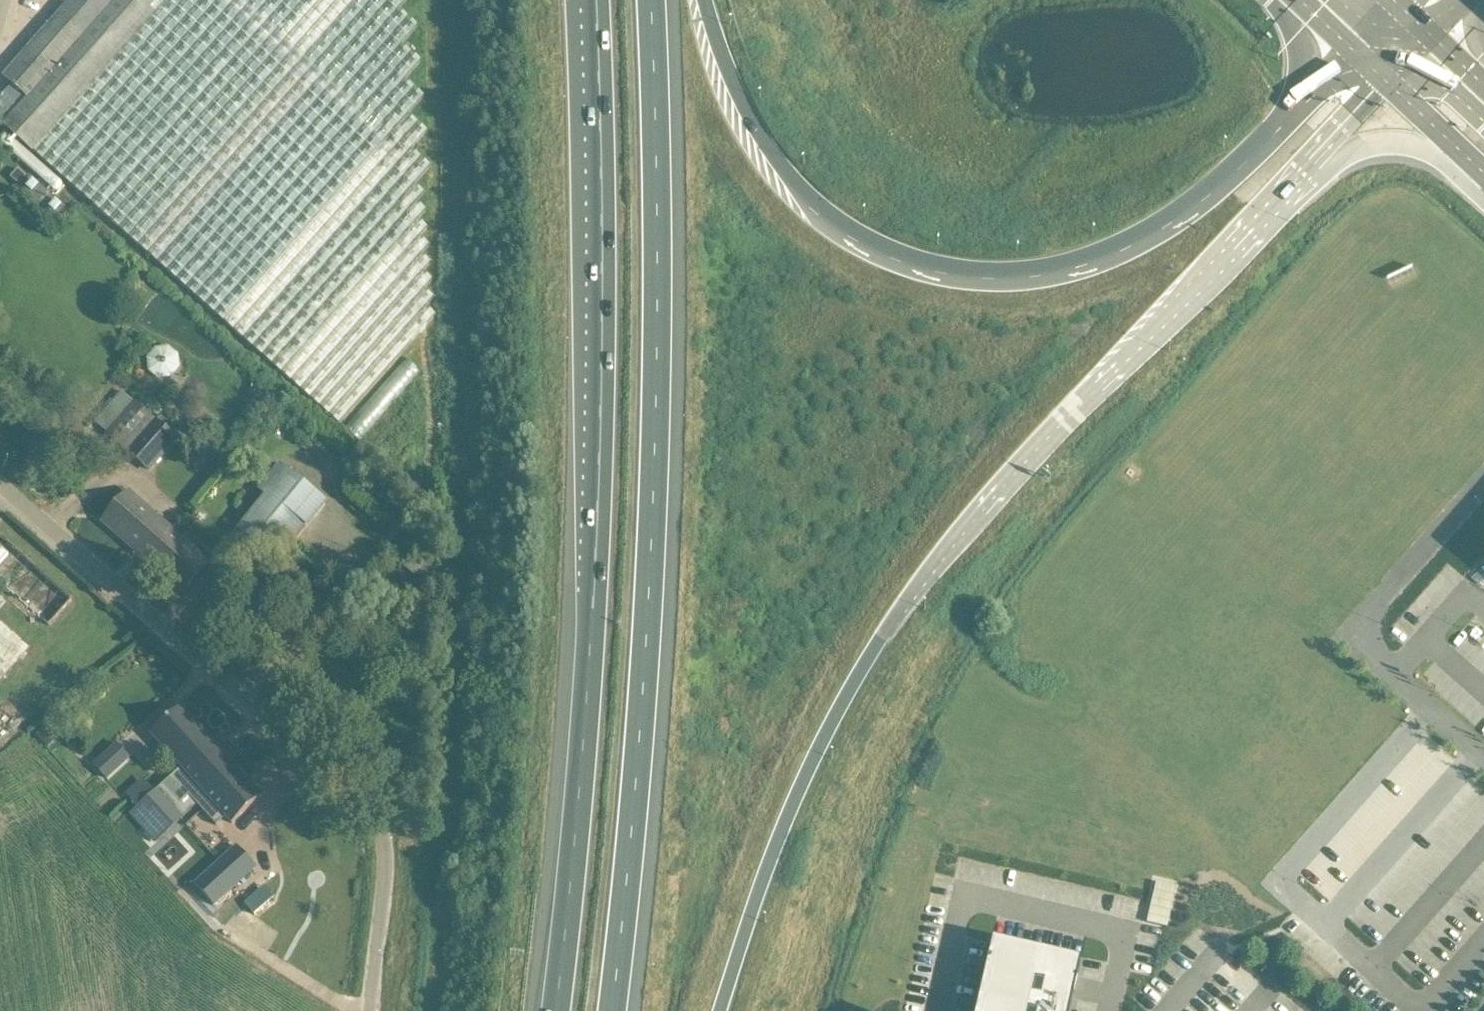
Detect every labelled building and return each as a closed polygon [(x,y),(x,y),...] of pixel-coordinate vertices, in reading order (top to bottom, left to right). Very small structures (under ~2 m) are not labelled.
[(407,0),(73,0),(5,78),(28,98),(4,125),(341,423),(437,314),(428,306),(436,297),(426,288),(434,279),(424,271),(432,262),(423,253),(431,244),(421,236),(429,227),(419,218),(427,209),(418,201),(426,192),(415,184),(431,166),(412,149),(428,131),(409,114),(425,96),(406,79),(421,61),(402,44),(418,26),(399,9),(407,0)] [(20,185),(27,177),(19,169),(12,177),(20,185)] [(30,176),(21,186),(57,218),(66,208),(30,176)] [(169,347),(156,348),(147,358),(149,371),(159,380),(173,378),(181,367),(179,356),(169,347)] [(363,441),(423,372),(408,359),(348,428),(363,441)] [(149,470),(182,432),(162,415),(157,420),(137,403),(109,436),(149,470)] [(323,504),(297,483),(279,466),(257,491),(263,497),(238,527),(250,538),(277,559),(323,504)] [(172,530),(169,528),(129,493),(103,521),(146,559),(172,530)] [(172,530),(146,559),(183,592),(208,563),(172,530)] [(8,545),(0,540),(0,560),(8,545)] [(7,668),(28,648),(0,619),(0,661),(7,668)] [(139,807),(132,814),(132,815),(134,813),(147,828),(146,829),(157,842),(171,829),(164,821),(190,797),(216,826),(226,817),(232,824),(263,796),(182,708),(152,735),(182,767),(155,792),(139,807)] [(101,759),(95,765),(107,779),(113,772),(101,759)] [(237,847),(195,885),(214,906),(256,867),(237,847)] [(1156,883),(1147,923),(1167,927),(1176,887),(1156,883)] [(1073,998),(1078,977),(1081,961),(992,941),(975,1010),(1070,1010),(1073,998)]
